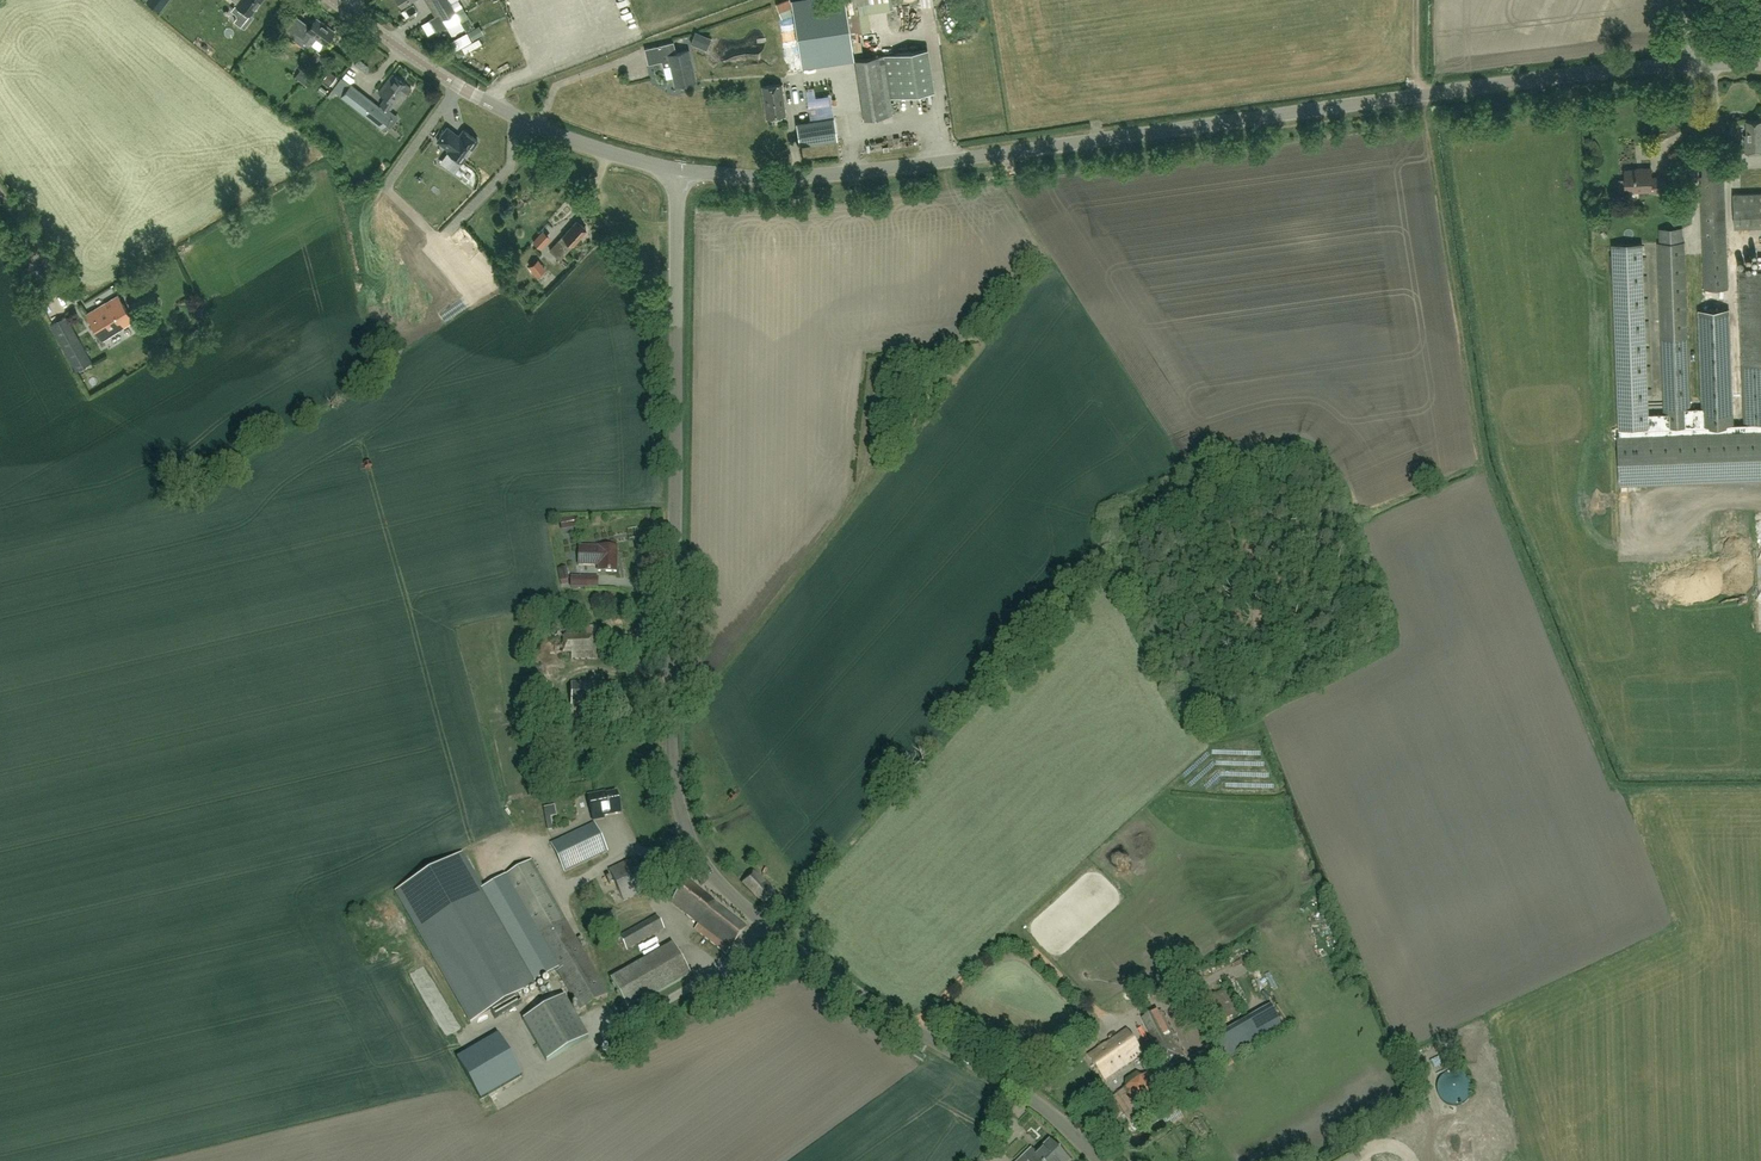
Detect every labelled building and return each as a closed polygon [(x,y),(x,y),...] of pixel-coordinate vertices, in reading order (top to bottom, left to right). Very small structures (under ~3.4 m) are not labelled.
[(237,2),(236,3),(250,14),(261,0),(234,0),(237,2)] [(451,6),(448,0),(426,0),(432,10),(435,8),(438,14),(435,16),(428,20),(434,30),(436,33),(446,27),(451,35),(464,28),(451,6)] [(776,5),(781,19),(792,14),(790,8),(793,7),(790,0),(789,0),(776,5)] [(854,59),(845,0),(791,0),(802,67),(854,59)] [(325,44),(335,31),(317,17),(308,29),(300,24),(290,37),(307,49),(311,43),(316,37),(324,43),(325,44)] [(642,35),(642,24),(633,24),(634,35),(642,35)] [(926,28),(900,31),(901,38),(927,35),(926,28)] [(463,48),(475,40),(471,34),(459,42),(463,48)] [(676,86),(695,81),(691,66),(692,66),(688,50),(676,53),(673,42),(658,45),(662,61),(669,59),(676,86)] [(934,91),(927,48),(855,59),(864,118),(892,114),(890,98),(934,91)] [(313,67),(321,55),(315,50),(307,62),(313,67)] [(301,68),(295,76),(307,85),(313,77),(301,68)] [(405,97),(412,88),(393,74),(379,93),(384,96),(379,103),(389,111),(402,94),(405,97)] [(394,120),(350,84),(341,95),(381,127),(384,123),(389,127),(394,120)] [(767,117),(785,115),(781,84),(763,86),(767,117)] [(800,144),(837,139),(833,117),(796,122),(800,144)] [(1760,153),(1760,120),(1746,121),(1747,135),(1745,135),(1745,153),(1760,153)] [(447,127),(437,141),(449,149),(448,151),(462,162),(478,140),(463,130),(458,137),(454,134),(455,133),(447,127)] [(1651,191),(1668,191),(1667,177),(1653,177),(1652,169),(1625,170),(1626,191),(1651,190),(1651,191)] [(1760,226),(1760,193),(1736,193),(1737,227),(1760,226)] [(586,230),(585,229),(585,227),(581,224),(580,224),(576,221),(550,250),(560,259),(586,230)] [(1671,229),(1660,229),(1660,243),(1672,242),(1671,229)] [(541,231),(533,240),(541,247),(549,238),(541,231)] [(1645,243),(1614,244),(1620,381),(1634,380),(1635,390),(1652,390),(1645,243)] [(544,270),(537,260),(529,266),(536,276),(544,270)] [(1735,263),(1749,332),(1760,335),(1760,270),(1735,263)] [(41,305),(53,298),(49,290),(36,298),(41,305)] [(102,339),(134,321),(118,295),(87,314),(102,339)] [(1700,313),(1722,420),(1744,415),(1741,400),(1742,399),(1745,388),(1760,385),(1760,384),(1746,380),(1760,377),(1760,361),(1746,364),(1736,314),(1726,307),(1700,313)] [(77,370),(92,362),(66,316),(51,325),(77,370)] [(1689,408),(1688,421),(1706,421),(1706,408),(1689,408)] [(1670,424),(1669,413),(1655,414),(1655,424),(1670,424)] [(1621,462),(1622,484),(1631,483),(1631,491),(1644,491),(1643,484),(1760,481),(1760,459),(1621,462)] [(565,531),(580,528),(578,516),(563,520),(565,531)] [(617,547),(599,546),(599,547),(579,547),(579,565),(594,565),(594,563),(599,564),(599,571),(617,572),(617,547)] [(586,587),(586,577),(571,577),(571,587),(586,587)] [(617,711),(617,683),(572,683),(571,711),(617,711)] [(599,794),(588,796),(593,820),(604,818),(604,816),(621,813),(617,793),(600,796),(599,794)] [(564,872),(607,851),(594,823),(551,844),(564,872)] [(522,1003),(517,996),(537,984),(536,982),(482,889),(462,853),(396,892),(471,1023),(491,1011),(495,1019),(522,1003)] [(624,901),(650,889),(635,857),(609,870),(624,901)] [(579,1010),(608,994),(565,919),(532,860),(503,876),(579,1010)] [(753,871),(742,884),(772,913),(784,900),(753,871)] [(672,902),(699,924),(694,929),(726,955),(746,929),(687,882),(672,902)] [(569,901),(563,904),(573,922),(579,919),(569,901)] [(605,926),(618,918),(613,910),(601,917),(605,926)] [(620,936),(628,950),(664,929),(656,915),(620,936)] [(369,934),(375,942),(384,935),(377,927),(369,934)] [(673,944),(611,979),(628,1010),(690,975),(673,944)] [(427,966),(413,974),(449,1036),(463,1028),(427,966)] [(588,1038),(564,996),(523,1020),(547,1062),(588,1038)] [(1206,1034),(1226,1021),(1211,998),(1190,1011),(1206,1034)] [(1184,1056),(1162,1010),(1142,1019),(1165,1065),(1184,1056)] [(1105,1080),(1143,1054),(1127,1030),(1089,1056),(1105,1080)] [(498,1034),(457,1058),(480,1099),(522,1076),(498,1034)] [(1135,1112),(1163,1093),(1149,1072),(1121,1091),(1135,1112)] [(1455,1072),(1452,1072),(1448,1073),(1445,1075),(1443,1076),(1440,1080),(1438,1085),(1438,1089),(1438,1093),(1439,1095),(1441,1099),(1445,1103),(1449,1105),(1452,1106),(1455,1106),(1458,1106),(1463,1104),(1466,1102),(1469,1099),(1471,1095),(1472,1092),(1472,1088),(1472,1085),(1469,1079),(1466,1076),(1465,1075),(1461,1073),(1459,1072),(1455,1072)] [(1181,1106),(1164,1115),(1171,1128),(1188,1119),(1181,1106)] [(1479,1153),(1489,1150),(1485,1140),(1476,1144),(1479,1153)] [(1050,1142),(1037,1154),(1031,1148),(1018,1160),(1068,1160),(1050,1142)]
